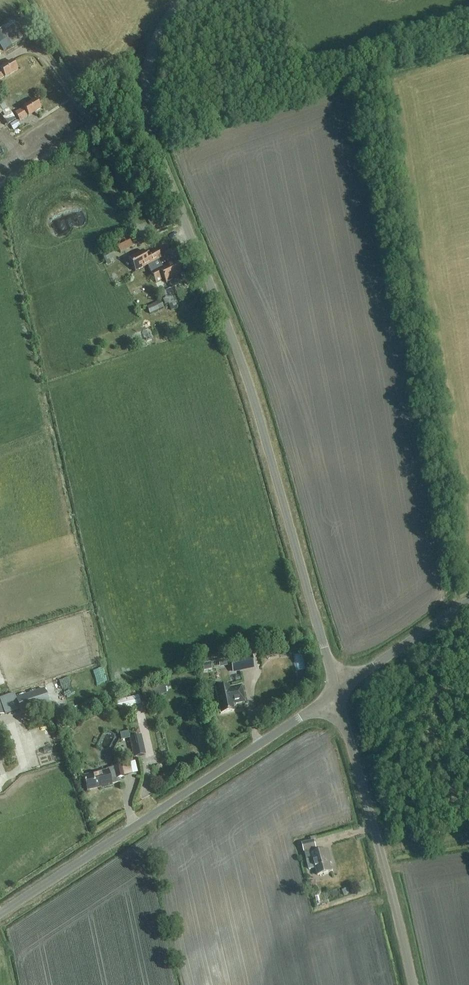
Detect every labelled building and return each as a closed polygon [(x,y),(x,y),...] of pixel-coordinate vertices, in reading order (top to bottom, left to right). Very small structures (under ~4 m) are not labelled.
[(0,32),(0,47),(4,53),(23,41),(13,24),(0,32)] [(5,76),(5,77),(18,70),(13,61),(0,69),(0,68),(0,79),(5,76)] [(29,116),(41,108),(36,100),(24,108),(15,113),(20,120),(28,115),(29,116)] [(8,110),(2,113),(9,125),(15,120),(8,110)] [(121,252),(134,246),(130,238),(117,244),(121,252)] [(104,253),(108,264),(117,260),(113,250),(104,253)] [(135,271),(162,257),(158,250),(150,254),(149,252),(144,254),(143,251),(128,258),(135,271)] [(174,277),(181,273),(175,262),(171,264),(170,262),(151,272),(156,282),(164,278),(167,283),(175,279),(174,277)] [(164,308),(161,301),(147,307),(151,317),(162,312),(161,309),(164,308)] [(230,659),(231,665),(233,673),(254,669),(251,655),(230,659)] [(220,667),(231,665),(230,659),(219,661),(220,667)] [(143,686),(145,697),(168,692),(165,681),(143,686)] [(221,714),(234,711),(233,705),(245,703),(242,686),(229,689),(228,686),(215,689),(221,714)] [(0,698),(0,715),(5,713),(5,715),(19,710),(20,714),(49,704),(44,689),(16,699),(14,693),(0,698)] [(145,755),(141,736),(129,738),(133,757),(145,755)] [(122,765),(124,774),(139,771),(137,762),(122,765)] [(107,769),(107,771),(84,776),(87,790),(105,786),(105,787),(112,785),(111,784),(118,782),(117,778),(124,777),(121,765),(107,769)] [(314,843),(302,846),(304,854),(316,851),(314,843)] [(317,870),(319,875),(332,871),(329,859),(331,859),(328,850),(313,854),(315,861),(306,863),(309,873),(317,870)]
